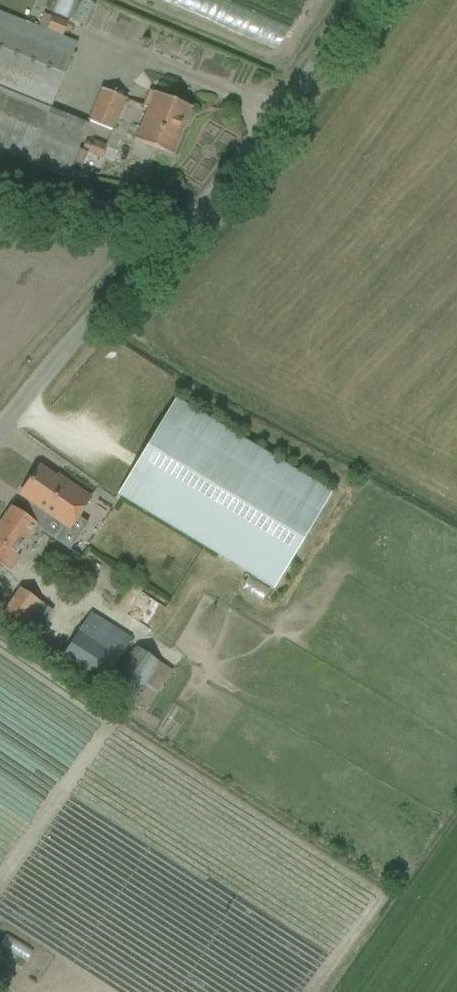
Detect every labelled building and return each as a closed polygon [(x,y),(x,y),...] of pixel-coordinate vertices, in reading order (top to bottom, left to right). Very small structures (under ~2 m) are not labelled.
[(44,13),(39,25),(63,35),(67,23),(44,13)] [(74,44),(0,14),(0,151),(66,178),(88,125),(48,109),(74,44)] [(112,131),(120,113),(124,101),(101,92),(96,104),(89,122),(112,131)] [(135,140),(172,155),(191,108),(154,93),(135,140)] [(85,142),(82,149),(89,152),(88,154),(100,159),(105,146),(93,141),(92,144),(85,142)] [(273,589),(330,494),(174,400),(117,495),(273,589)] [(28,503),(19,515),(34,526),(55,540),(64,527),(68,530),(84,507),(90,498),(57,475),(55,477),(38,465),(18,496),(28,503)] [(59,543),(77,555),(102,519),(84,507),(68,530),(59,543)] [(34,526),(19,515),(10,509),(0,523),(0,565),(7,570),(16,557),(14,555),(34,526)] [(272,605),(276,591),(252,584),(248,599),(272,605)] [(0,616),(16,627),(34,640),(53,612),(36,599),(19,588),(0,616)] [(150,631),(164,609),(140,594),(128,616),(150,631)] [(130,640),(90,613),(60,657),(101,685),(130,640)] [(145,712),(172,672),(134,647),(107,686),(145,712)] [(13,937),(7,948),(31,963),(38,952),(13,937)]
